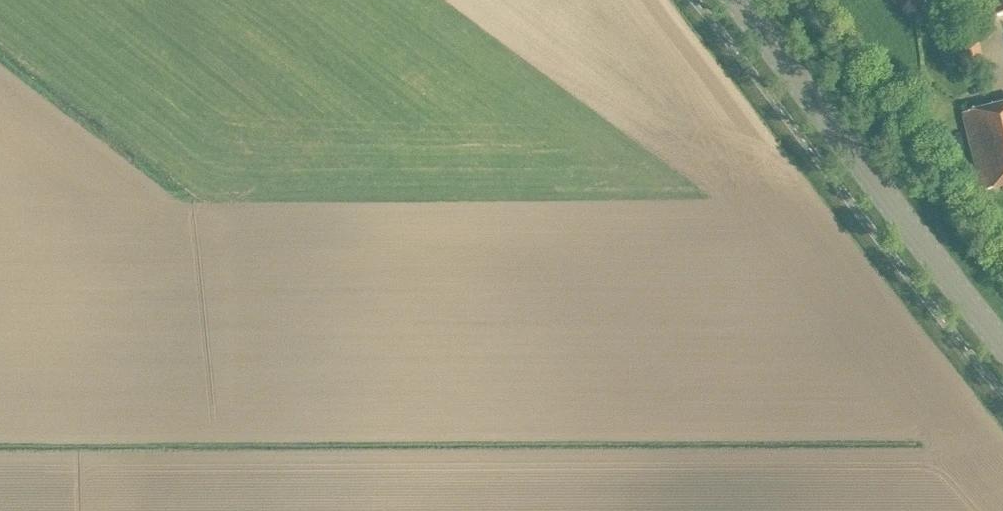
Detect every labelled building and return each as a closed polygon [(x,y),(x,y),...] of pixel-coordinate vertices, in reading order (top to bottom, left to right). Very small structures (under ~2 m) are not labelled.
[(993,17),(1002,15),(1002,0),(988,0),(993,17)] [(1002,189),(1002,107),(962,117),(981,195),(1002,189)]
